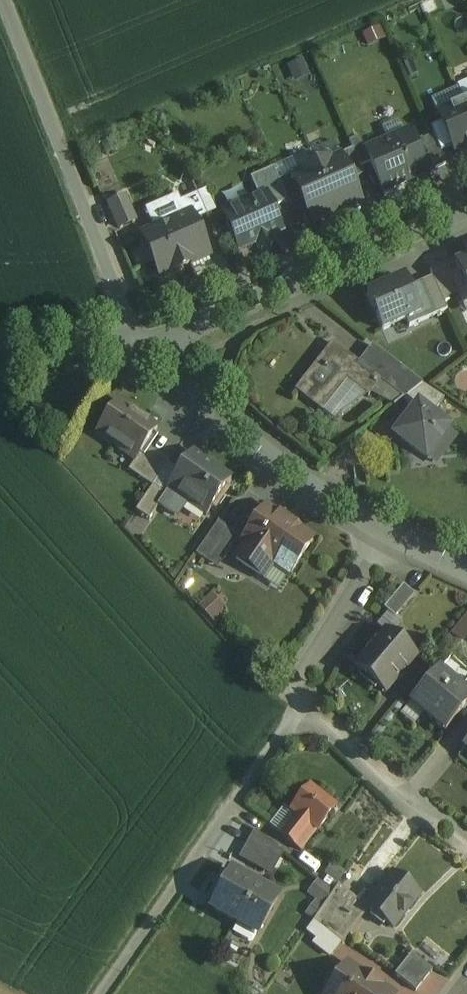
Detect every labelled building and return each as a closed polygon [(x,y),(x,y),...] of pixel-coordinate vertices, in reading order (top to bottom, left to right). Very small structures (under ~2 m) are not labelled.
[(463,103),(450,108),(450,109),(437,115),(455,155),(466,150),(466,113),(463,103)] [(366,151),(365,151),(370,162),(383,191),(427,172),(409,132),(366,151)] [(433,135),(422,139),(435,169),(446,164),(433,135)] [(366,151),(359,136),(348,141),(352,149),(360,167),(370,162),(365,151),(366,151)] [(352,149),(338,155),(339,157),(340,157),(351,181),(363,175),(360,167),(352,149)] [(339,157),(331,161),(330,159),(315,165),(336,212),(360,201),(351,181),(340,157),(339,157)] [(315,165),(300,172),(301,174),(293,177),(292,178),(302,202),(311,223),(336,212),(315,165)] [(273,168),(250,178),(259,198),(265,196),(271,208),(287,201),(279,182),(273,168)] [(292,176),(279,182),(287,201),(290,207),(302,202),(292,178),(293,177),(292,176)] [(215,213),(205,191),(197,194),(206,216),(215,213)] [(259,198),(249,202),(248,198),(222,210),(224,214),(223,214),(229,226),(232,232),(236,230),(244,248),(257,243),(258,246),(260,246),(260,245),(268,242),(270,241),(268,238),(281,232),(271,208),(265,196),(259,198)] [(124,197),(108,204),(119,229),(135,222),(124,197)] [(190,215),(184,200),(178,203),(184,217),(190,215)] [(184,217),(142,236),(148,251),(148,252),(152,261),(153,261),(157,272),(170,266),(173,272),(191,265),(190,263),(208,255),(190,215),(184,217)] [(454,265),(466,295),(466,259),(454,265)] [(401,281),(363,297),(377,329),(414,313),(401,281)] [(358,364),(332,343),(294,391),(322,413),(347,381),(367,398),(380,382),(380,381),(358,364)] [(422,385),(372,346),(358,364),(380,381),(380,382),(403,399),(403,400),(422,385)] [(444,399),(422,385),(403,400),(403,399),(402,400),(413,414),(418,407),(430,417),(444,399)] [(157,429),(117,402),(96,434),(135,461),(157,429)] [(413,414),(396,436),(424,458),(434,445),(446,429),(430,417),(418,407),(413,414)] [(453,435),(446,429),(434,445),(441,450),(453,435)] [(169,462),(155,453),(139,479),(152,487),(169,462)] [(231,479),(202,460),(201,461),(192,455),(193,454),(192,453),(167,489),(184,501),(206,516),(231,479)] [(152,487),(135,512),(148,521),(158,506),(165,495),(152,487)] [(184,501),(168,490),(158,506),(174,516),(184,501)] [(313,540),(266,508),(241,544),(246,547),(238,559),(237,558),(236,560),(257,574),(266,561),(288,576),(313,540)] [(239,537),(218,522),(195,555),(206,562),(211,554),(222,562),(239,537)] [(403,586),(383,608),(394,618),(414,595),(403,586)] [(215,624),(226,612),(207,593),(195,605),(215,624)] [(449,633),(459,641),(466,631),(466,610),(449,633)] [(385,631),(354,668),(384,694),(416,657),(385,631)] [(410,704),(445,733),(466,707),(466,696),(437,671),(410,704)] [(309,787),(290,812),(296,817),(281,836),(301,852),(316,832),(316,833),(336,808),(309,787)] [(276,848),(254,831),(238,859),(263,873),(276,848)] [(277,899),(230,873),(210,909),(257,935),(277,899)] [(392,875),(376,894),(368,888),(358,901),(392,929),(418,896),(392,875)] [(355,907),(334,890),(321,910),(340,925),(341,923),(342,924),(346,918),(349,921),(353,916),(350,914),(355,907)] [(340,925),(321,910),(313,921),(342,944),(352,931),(342,924),(341,923),(340,925)] [(432,971),(411,955),(394,976),(415,992),(432,971)] [(347,965),(327,993),(389,993),(379,987),(379,986),(361,974),(361,975),(347,965)]
